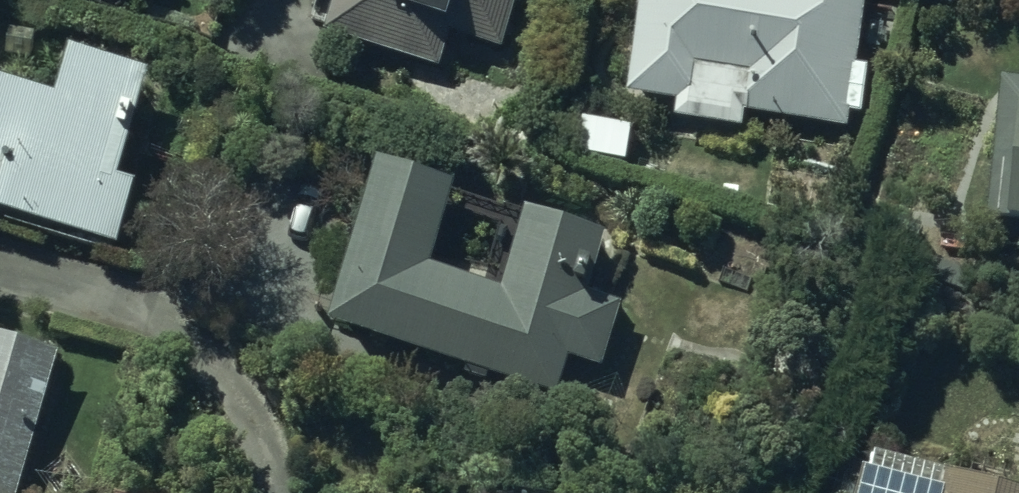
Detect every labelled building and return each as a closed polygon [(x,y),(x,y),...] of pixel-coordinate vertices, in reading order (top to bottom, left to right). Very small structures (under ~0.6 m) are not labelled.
[(338,7),(327,40),(443,76),(452,39),(503,54),(522,0),(318,0),(338,7)] [(628,104),(678,110),(676,127),(742,135),(744,119),(848,131),(850,115),(863,117),(868,74),(859,73),(867,0),(645,0),(628,104)] [(0,92),(0,218),(122,253),(140,192),(126,188),(155,86),(73,63),(59,110),(0,92)] [(1001,97),(988,227),(1013,229),(1012,238),(1018,238),(1018,98),(1001,97)] [(454,202),(380,180),(334,336),(468,376),(466,382),(487,388),(489,380),(556,400),(567,365),(602,375),(619,315),(590,307),(608,248),(527,225),(504,302),(431,280),(454,202)] [(61,358),(0,340),(0,492),(20,492),(61,358)] [(873,459),(865,492),(1004,492),(873,459)]
